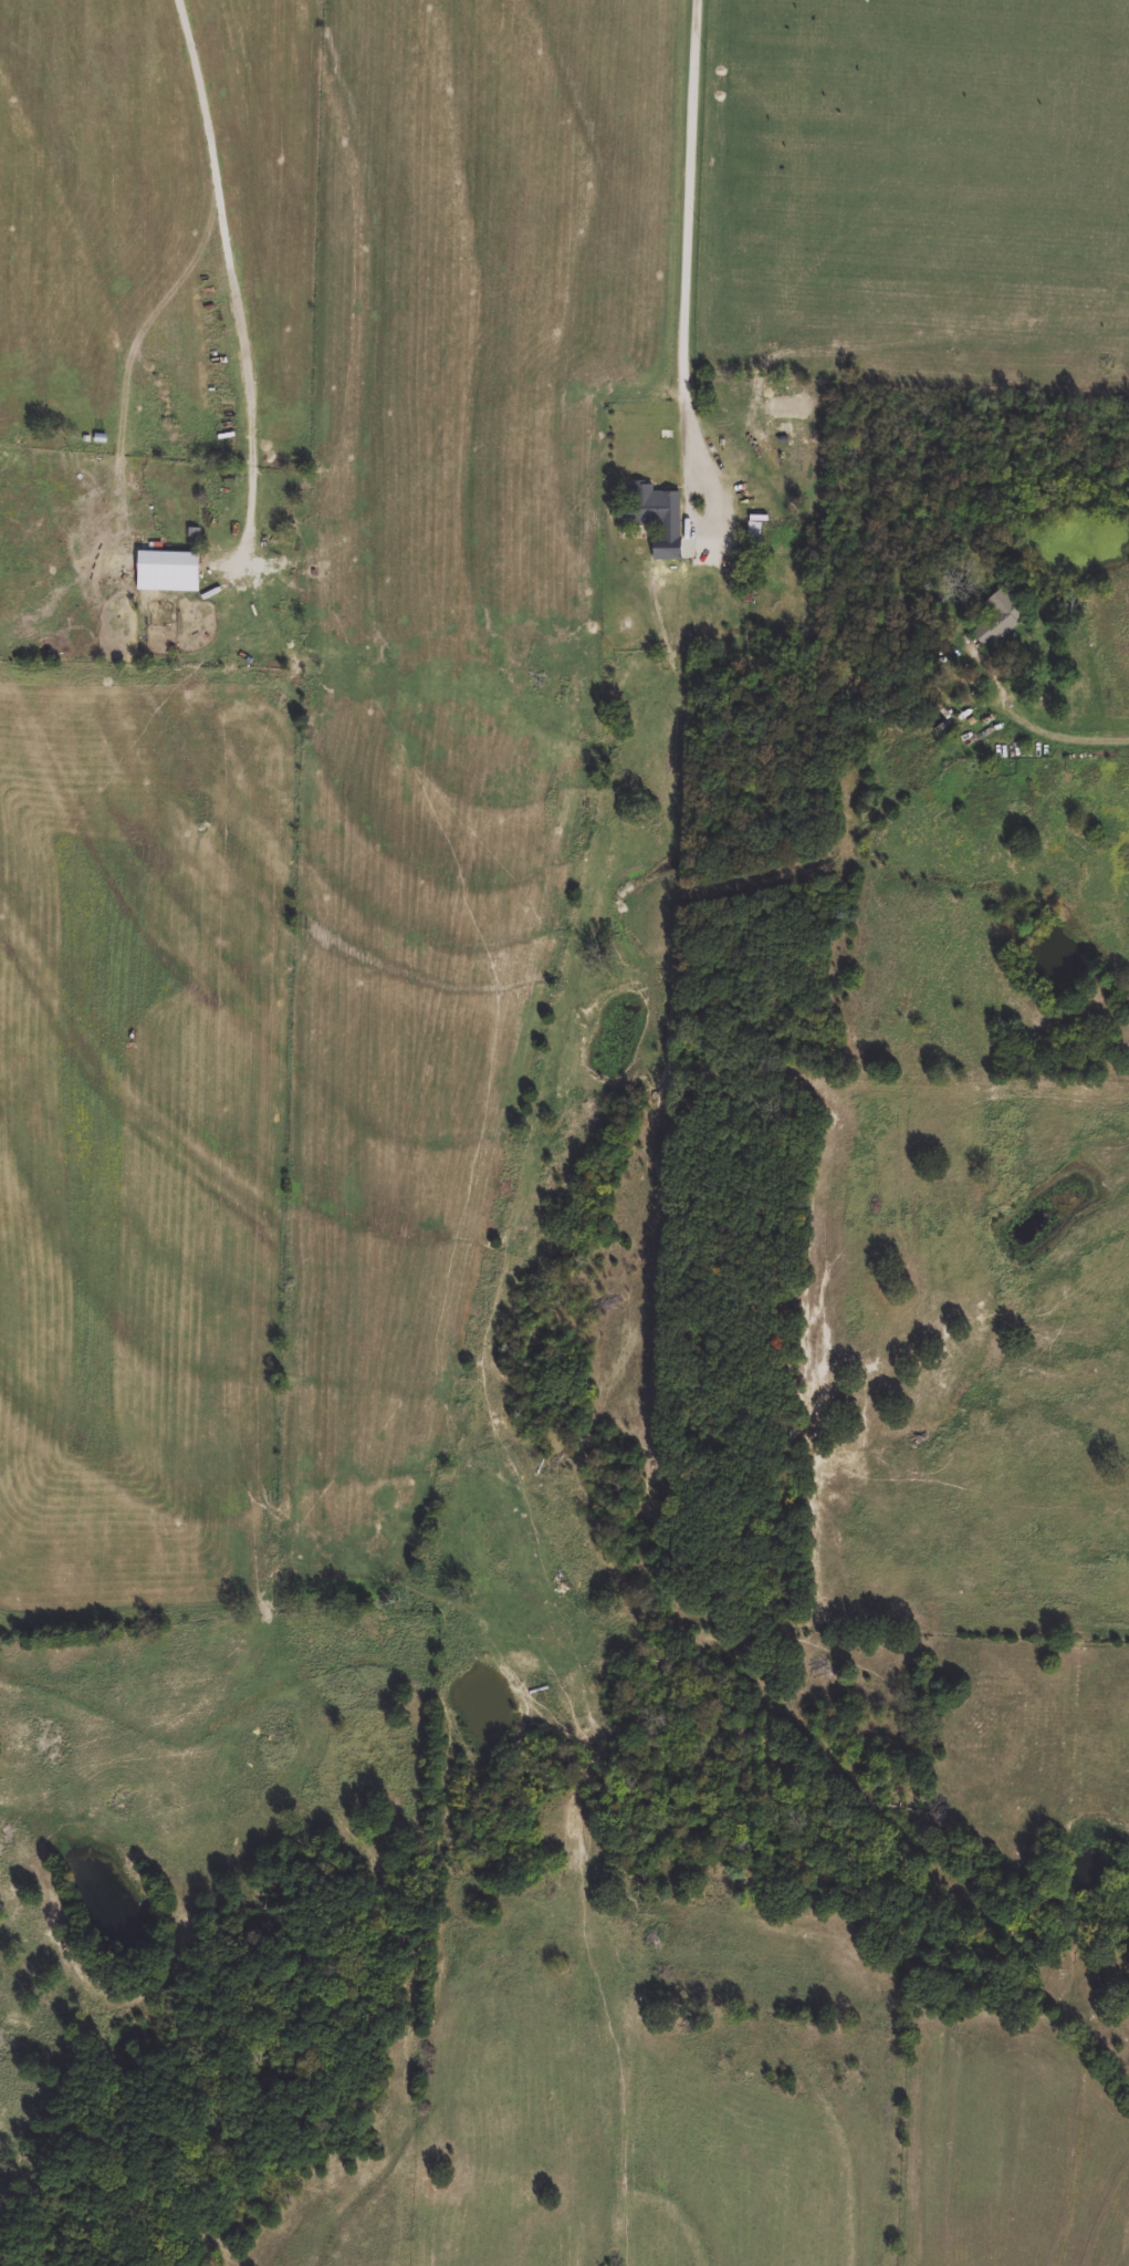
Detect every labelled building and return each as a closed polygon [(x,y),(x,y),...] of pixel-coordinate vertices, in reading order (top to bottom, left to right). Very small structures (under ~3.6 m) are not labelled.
[(655,500),(666,500),(666,526),(631,527),(631,482),(655,482),(655,500)] [(762,545),(749,545),(750,523),(762,523),(762,545)] [(199,593),(137,593),(137,552),(199,552),(199,593)] [(1022,625),(985,652),(965,623),(1008,592),(1020,606),(1012,612),(1022,625)]
